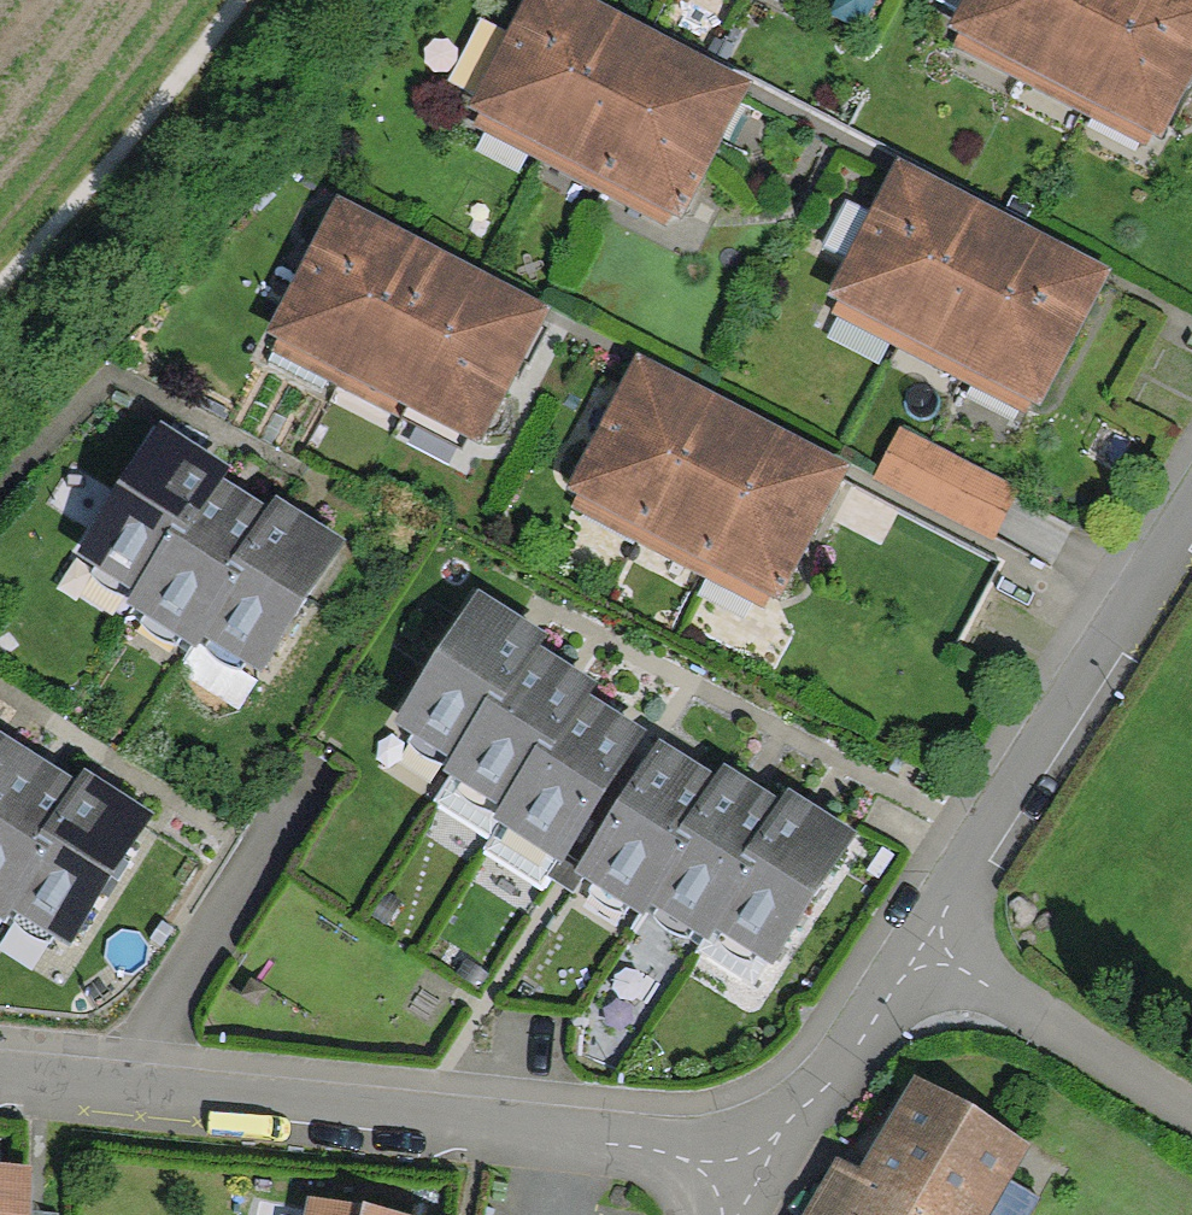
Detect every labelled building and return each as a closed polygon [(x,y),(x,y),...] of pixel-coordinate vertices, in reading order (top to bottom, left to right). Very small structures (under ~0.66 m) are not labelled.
[(559,0),(527,0),(466,117),(676,225),(744,96),(559,0)] [(942,32),(1153,141),(1191,66),(1191,0),(959,0),(942,32)] [(1101,283),(890,175),(823,304),(1033,413),(1101,283)] [(535,324),(325,215),(257,345),(468,454),(535,324)] [(844,479),(631,370),(566,494),(779,607),(844,479)] [(74,556),(135,594),(206,482),(213,472),(152,434),(74,556)] [(1017,499),(893,436),(868,485),(991,548),(1017,499)] [(181,649),(191,632),(264,519),(206,482),(135,594),(123,612),(181,649)] [(272,506),(264,519),(191,632),(255,672),(335,546),(272,506)] [(392,745),(453,782),(524,670),(533,655),(470,617),(392,745)] [(580,702),(524,670),(453,782),(445,795),(501,830),(574,713),(580,702)] [(646,758),(574,713),(501,830),(495,839),(567,884),(646,758)] [(0,738),(0,789),(23,753),(0,738)] [(7,909),(82,789),(23,753),(0,789),(0,918),(1,919),(7,909)] [(625,930),(633,922),(708,798),(646,758),(567,884),(562,891),(625,930)] [(91,774),(82,789),(7,909),(68,946),(152,811),(91,774)] [(696,959),(703,947),(780,824),(715,784),(708,798),(633,922),(696,959)] [(786,813),(780,824),(703,947),(774,991),(857,856),(786,813)] [(913,1099),(861,1192),(825,1172),(801,1214),(992,1214),(1023,1159),(913,1099)] [(0,1167),(0,1214),(27,1214),(28,1168),(0,1167)]
